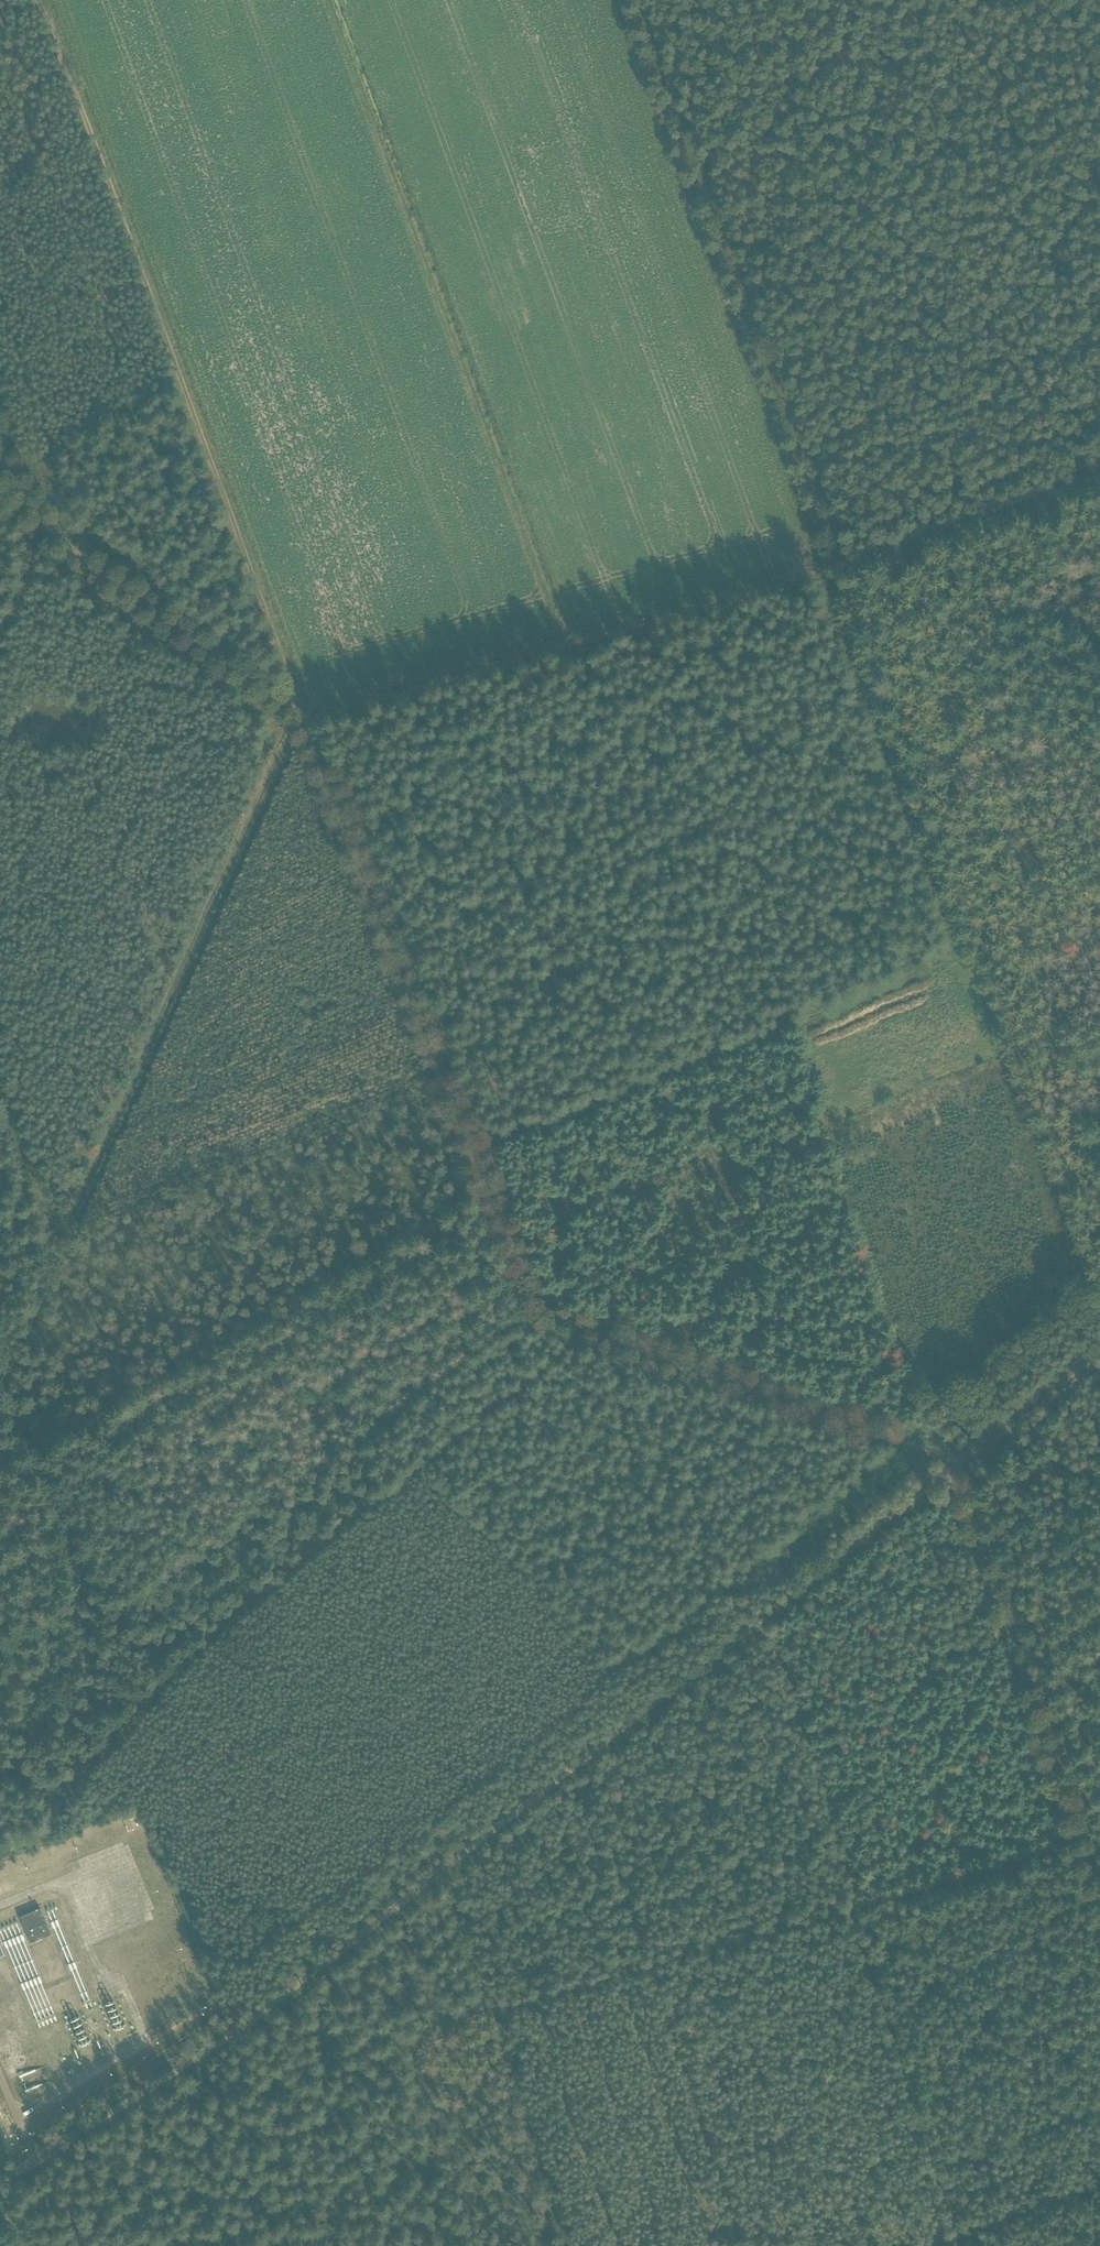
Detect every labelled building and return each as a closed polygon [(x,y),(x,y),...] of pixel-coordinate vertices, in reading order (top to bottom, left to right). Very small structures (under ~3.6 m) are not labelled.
[(51,1934),(41,1908),(20,1917),(30,1943),(51,1934)] [(15,1928),(13,1923),(0,1927),(0,1931),(2,1939),(14,1936),(12,1929),(15,1928)] [(15,1966),(20,1981),(24,1980),(28,1994),(42,1989),(32,1961),(15,1966)]
